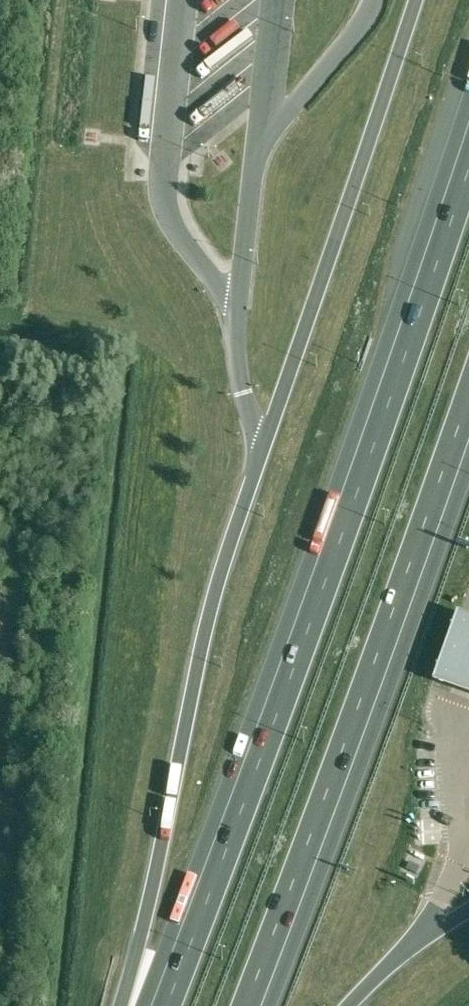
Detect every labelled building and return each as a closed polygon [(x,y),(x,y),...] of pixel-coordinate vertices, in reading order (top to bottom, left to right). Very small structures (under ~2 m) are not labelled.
[(431,690),(468,703),(468,623),(456,619),(431,690)]
